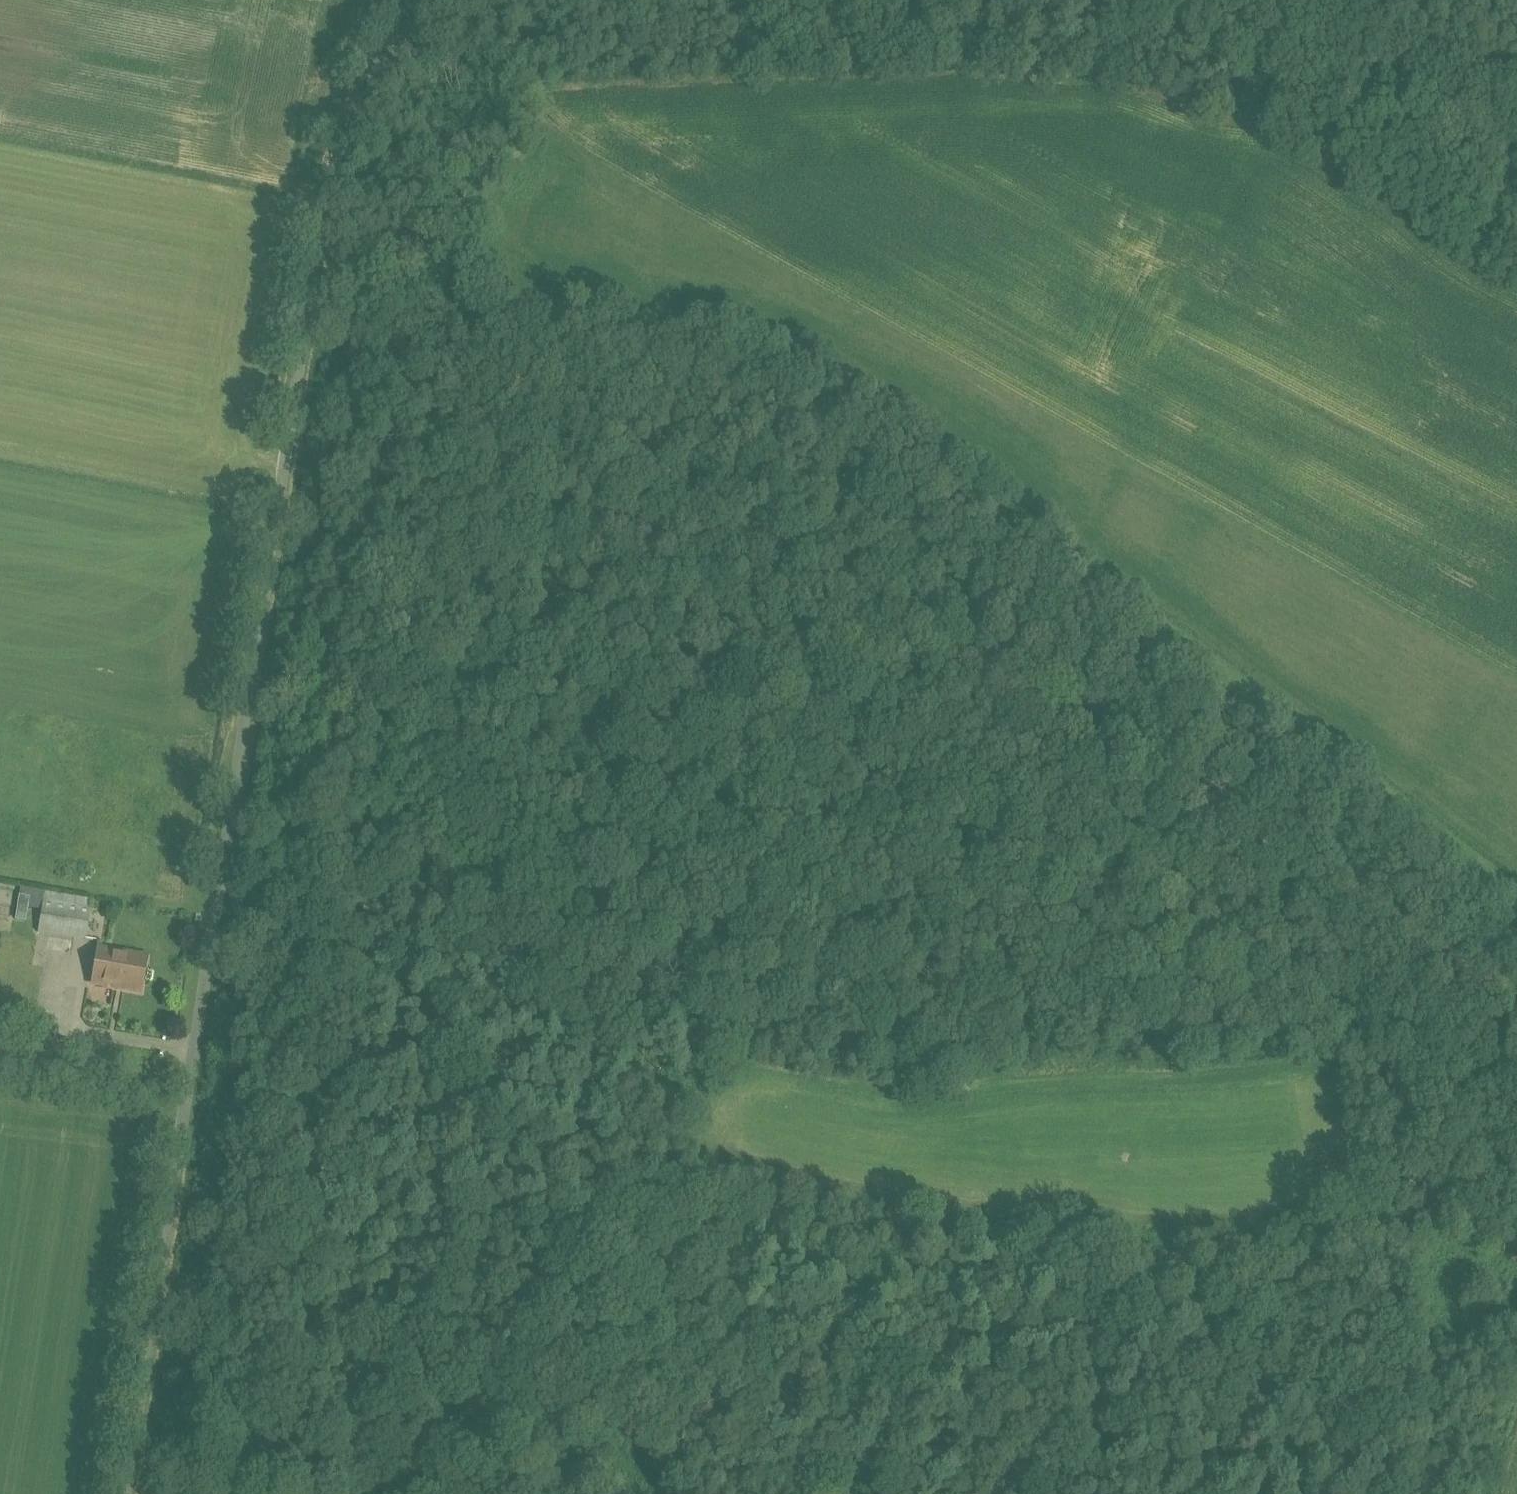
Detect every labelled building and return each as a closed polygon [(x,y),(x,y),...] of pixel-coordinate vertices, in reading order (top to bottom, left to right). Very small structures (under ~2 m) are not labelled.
[(337,319),(352,321),(354,311),(339,309),(337,319)] [(86,940),(92,899),(20,887),(15,920),(26,921),(29,908),(42,910),(38,932),(86,940)] [(140,991),(146,958),(98,950),(93,982),(140,991)]
